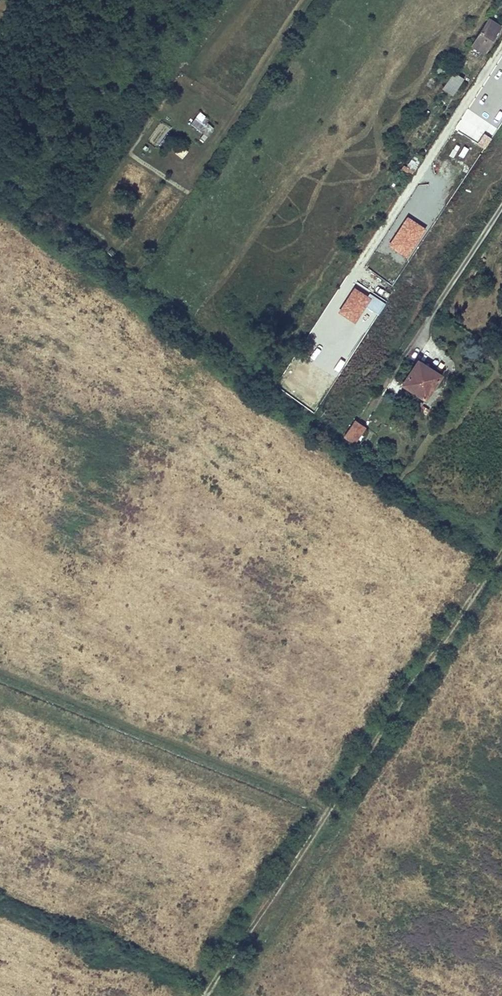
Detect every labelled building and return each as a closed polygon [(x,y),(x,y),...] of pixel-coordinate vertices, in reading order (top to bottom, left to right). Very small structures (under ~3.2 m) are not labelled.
[(484,52),(501,26),(488,18),(471,44),(484,52)] [(442,75),(449,64),(442,59),(435,71),(442,75)] [(443,89),(453,95),(463,78),(453,72),(443,89)] [(437,81),(431,77),(426,85),(432,90),(437,81)] [(205,136),(215,124),(200,111),(190,124),(205,136)] [(184,157),(188,150),(174,142),(170,149),(184,157)] [(414,171),(403,165),(400,171),(410,177),(414,171)] [(441,374),(418,360),(403,383),(425,397),(441,374)] [(355,443),(366,427),(356,420),(344,437),(355,443)]
